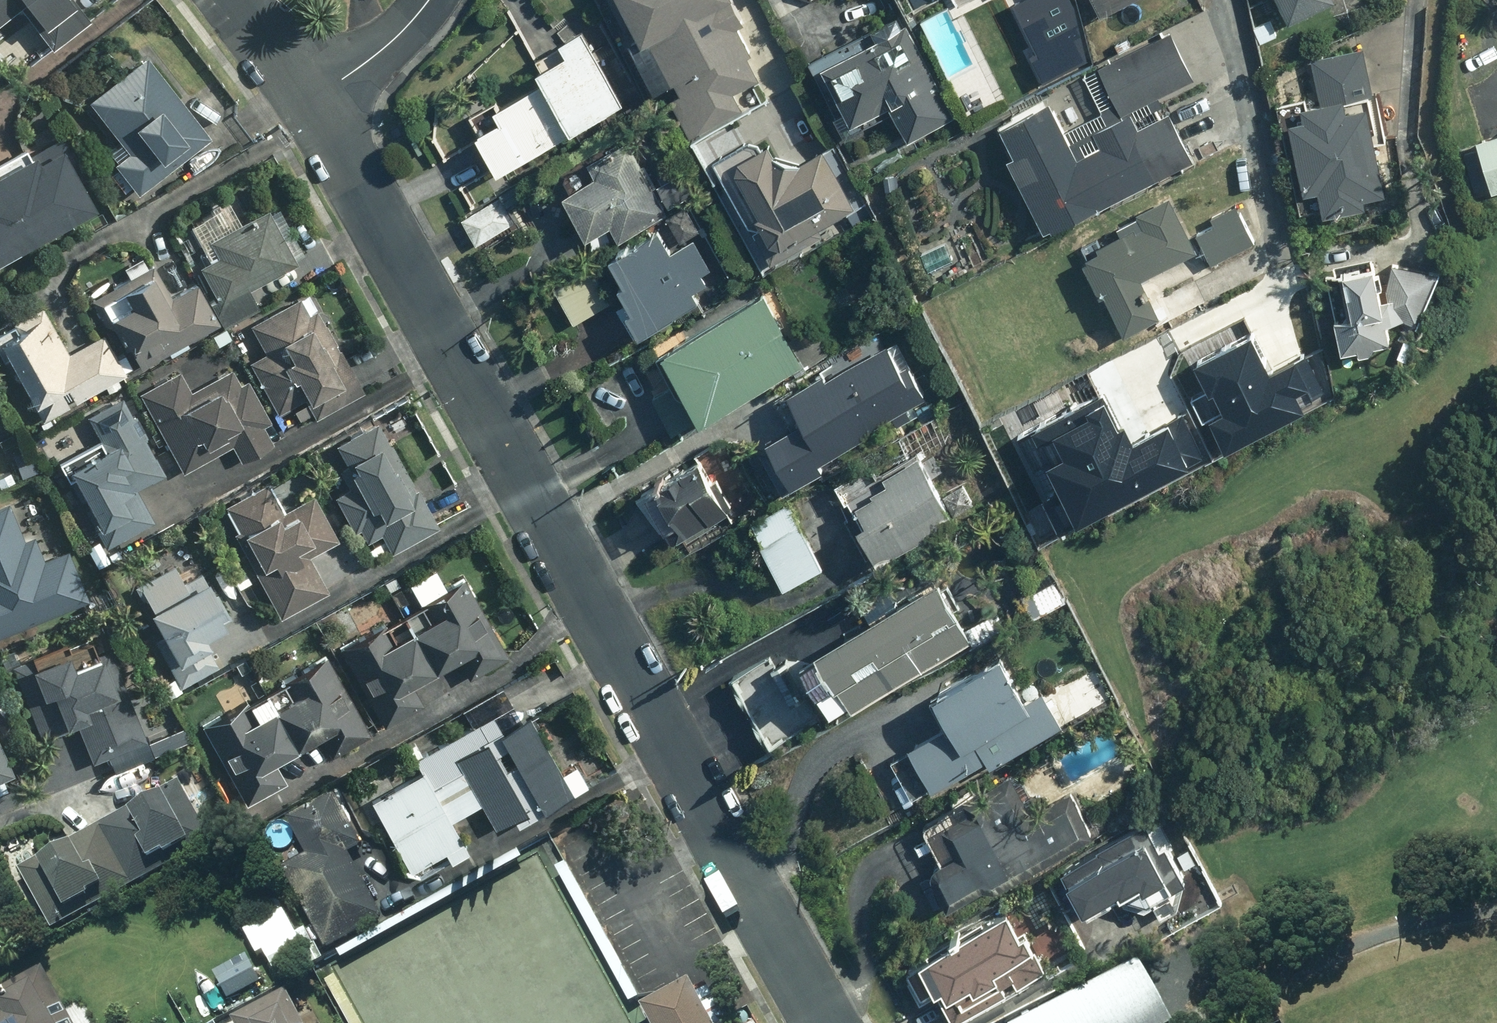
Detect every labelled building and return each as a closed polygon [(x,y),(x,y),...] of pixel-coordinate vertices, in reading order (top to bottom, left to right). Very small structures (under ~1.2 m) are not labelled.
[(22,7),(40,31),(70,8),(63,0),(0,0),(0,24),(22,7)] [(649,95),(659,90),(684,143),(741,117),(733,98),(759,86),(745,57),(756,52),(733,0),(605,0),(649,95)] [(1011,6),(1032,46),(1026,50),(1042,82),(1086,60),(1073,0),(1022,0),(1011,6)] [(1101,18),(1136,0),(1091,0),(1101,18)] [(1285,28),(1336,3),(1335,0),(1272,0),(1285,28)] [(957,121),(901,16),(808,66),(840,126),(883,103),(907,147),(957,121)] [(1079,70),(1098,113),(1062,130),(1049,100),(994,125),(1009,160),(1002,163),(1034,235),(1196,163),(1165,93),(1195,80),(1172,29),(1079,70)] [(492,175),(619,103),(579,34),(530,62),(542,84),(499,108),(493,97),(459,117),(492,175)] [(1303,102),(1273,108),(1297,219),(1382,200),(1369,141),(1381,139),(1360,41),(1293,55),(1303,102)] [(212,138),(149,55),(61,121),(124,205),(212,138)] [(1471,137),(1486,191),(1496,188),(1496,130),(1471,137)] [(777,131),(720,163),(772,257),(860,208),(826,148),(796,164),(777,131)] [(667,215),(625,138),(581,162),(589,179),(559,195),(594,259),(664,221),(675,241),(700,228),(687,204),(667,215)] [(61,141),(0,173),(0,260),(97,209),(61,141)] [(188,273),(218,334),(261,313),(249,290),(295,267),(293,262),(300,258),(273,203),(250,214),(238,189),(173,221),(197,269),(188,273)] [(477,249),(519,225),(503,197),(461,220),(477,249)] [(1112,226),(1117,238),(1080,255),(1117,337),(1158,318),(1161,324),(1210,302),(1196,272),(1255,245),(1238,208),(1188,230),(1174,198),(1112,226)] [(659,231),(547,290),(567,328),(619,300),(624,309),(618,312),(632,339),(701,302),(695,290),(706,284),(702,277),(710,272),(693,239),(670,251),(659,231)] [(1333,358),(1388,350),(1412,344),(1442,268),(1401,252),(1382,299),(1376,258),(1319,266),(1333,358)] [(218,334),(188,273),(167,284),(155,259),(86,292),(128,378),(218,334)] [(761,292),(652,351),(672,387),(649,400),(668,436),(800,365),(761,292)] [(364,398),(308,295),(246,329),(260,355),(247,362),(275,415),(288,408),(301,432),(364,398)] [(0,336),(0,363),(39,426),(123,375),(99,334),(65,355),(39,312),(0,336)] [(1220,401),(1211,406),(1229,441),(1325,390),(1304,352),(1272,368),(1252,330),(1198,358),(1220,401)] [(805,463),(924,399),(891,338),(775,400),(784,416),(743,438),(776,500),(814,479),(805,463)] [(177,370),(136,394),(182,477),(226,452),(234,464),(273,442),(261,422),(266,419),(235,363),(188,390),(177,370)] [(1103,387),(1034,423),(1066,485),(1059,488),(1073,515),(1208,447),(1185,402),(1134,428),(1127,413),(1119,417),(1103,387)] [(162,480),(122,396),(80,417),(92,443),(62,458),(107,550),(137,536),(120,500),(162,480)] [(439,525),(371,419),(326,448),(350,486),(329,500),(361,551),(376,541),(387,559),(439,525)] [(870,464),(829,486),(870,562),(974,505),(960,480),(939,491),(917,451),(876,474),(870,464)] [(667,542),(726,508),(698,458),(638,493),(667,542)] [(262,482),(219,506),(281,618),(326,593),(308,559),(336,544),(311,499),(281,516),(262,482)] [(86,602),(65,552),(44,561),(35,538),(24,542),(8,502),(0,505),(0,637),(86,602)] [(820,569),(790,505),(749,524),(779,588),(820,569)] [(176,560),(124,584),(175,692),(222,670),(206,638),(251,616),(239,590),(253,584),(241,559),(188,584),(176,560)] [(331,655),(377,735),(428,706),(420,692),(460,669),(468,683),(506,661),(460,581),(445,590),(434,570),(405,586),(416,606),(331,655)] [(973,652),(937,584),(778,667),(773,657),(729,680),(769,758),(973,652)] [(111,774),(151,758),(107,651),(95,655),(87,635),(12,666),(42,739),(74,725),(92,767),(105,761),(111,774)] [(193,734),(239,814),(289,785),(282,773),(322,750),(377,735),(331,655),(193,734)] [(1049,699),(1043,688),(1022,699),(999,656),(924,694),(941,727),(896,750),(920,799),(1073,721),(1059,694),(1049,699)] [(513,709),(501,688),(460,711),(469,728),(350,794),(398,879),(413,870),(419,880),(469,852),(451,821),(479,806),(493,830),(512,820),(516,828),(586,789),(571,763),(557,771),(520,705),(513,709)] [(18,784),(0,749),(0,794),(18,784)] [(1098,834),(1068,777),(961,829),(975,859),(948,872),(961,899),(1001,880),(1004,885),(1098,834)] [(211,845),(175,781),(10,874),(45,937),(211,845)] [(335,789),(255,835),(323,953),(381,920),(343,854),(365,841),(335,789)] [(1122,834),(1130,848),(1061,887),(1080,920),(1127,893),(1132,902),(1142,896),(1146,903),(1166,892),(1173,903),(1191,892),(1149,819),(1122,834)] [(1005,908),(900,970),(918,1001),(932,993),(949,1022),(957,1022),(1043,972),(1005,908)] [(306,957),(292,934),(257,954),(271,977),(306,957)] [(263,983),(250,958),(211,977),(224,1002),(263,983)] [(44,968),(0,991),(0,1022),(73,1022),(44,968)] [(1137,968),(1034,1022),(1166,1022),(1137,968)] [(692,977),(644,1004),(654,1022),(718,1022),(692,977)] [(286,991),(228,1021),(229,1022),(303,1022),(286,991)]
